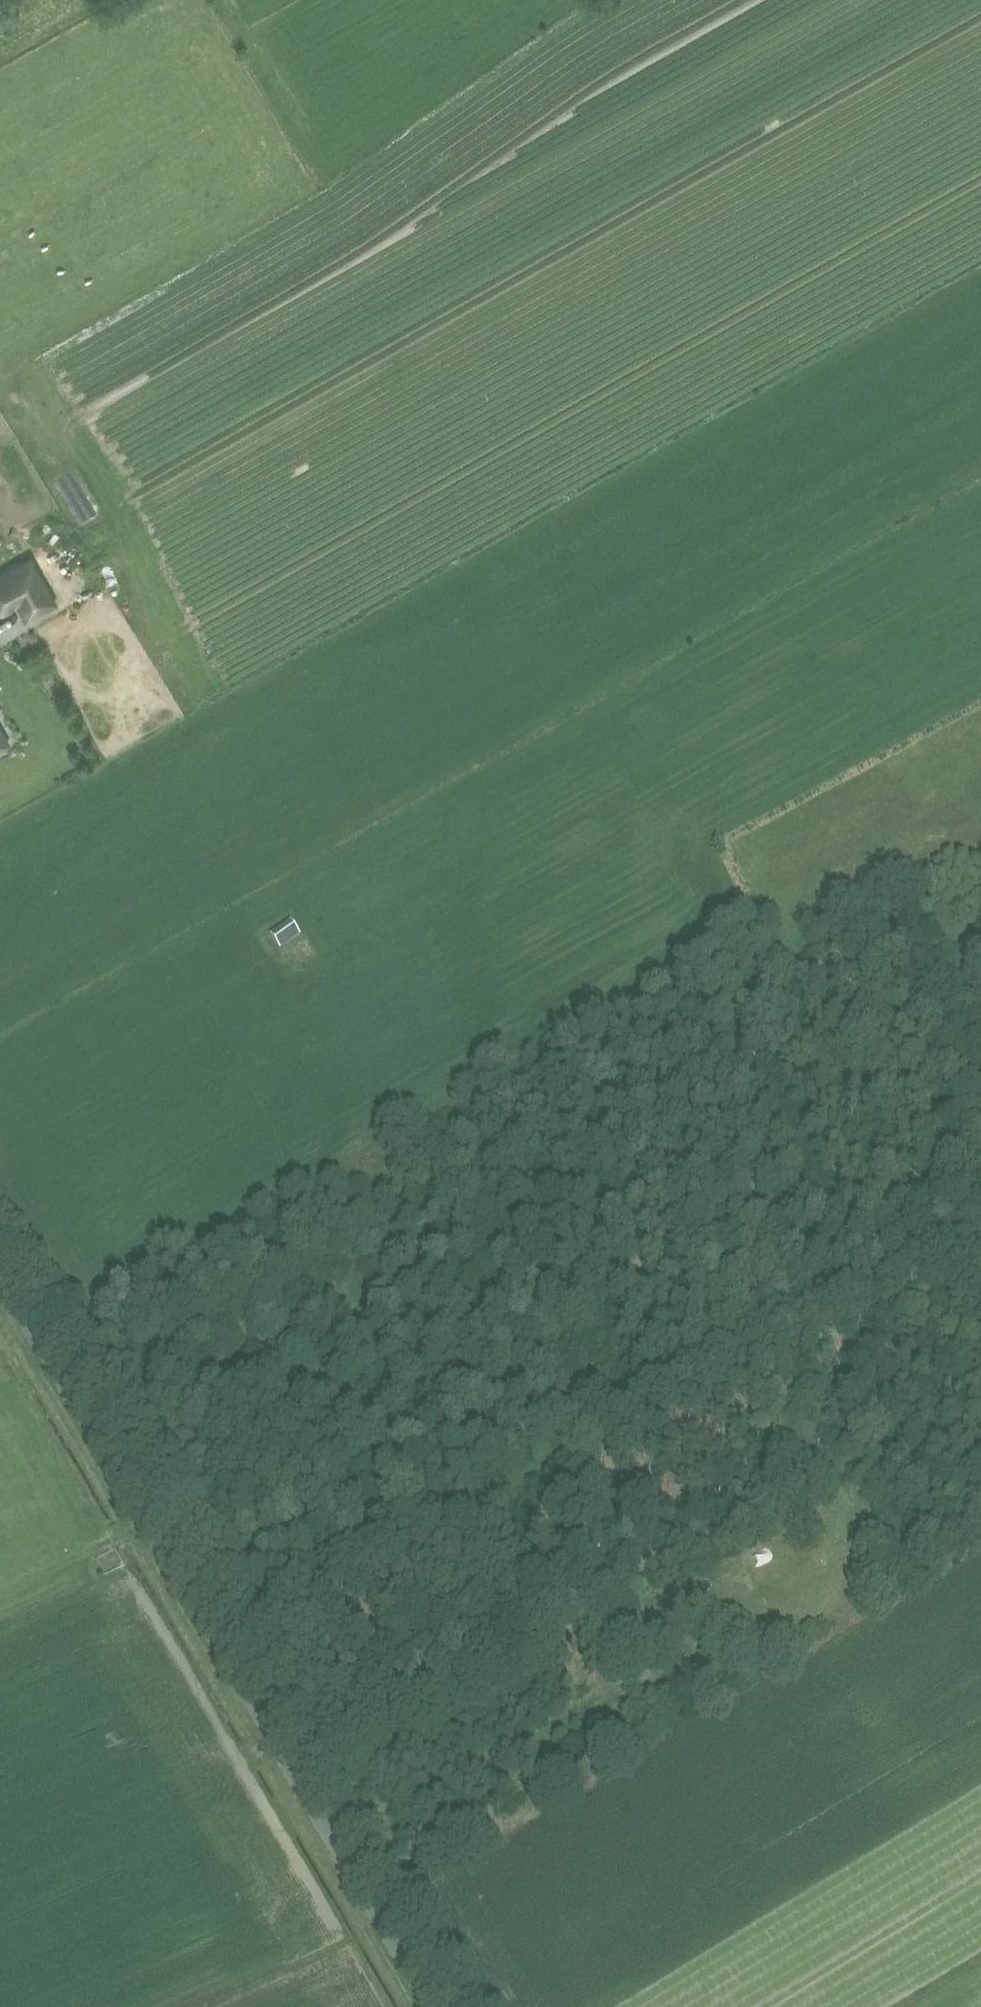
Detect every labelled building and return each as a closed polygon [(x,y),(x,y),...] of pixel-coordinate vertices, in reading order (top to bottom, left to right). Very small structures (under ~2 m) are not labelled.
[(17,601),(26,618),(53,603),(30,559),(0,575),(0,611),(17,601)] [(280,948),(299,934),(289,920),(270,934),(280,948)]
